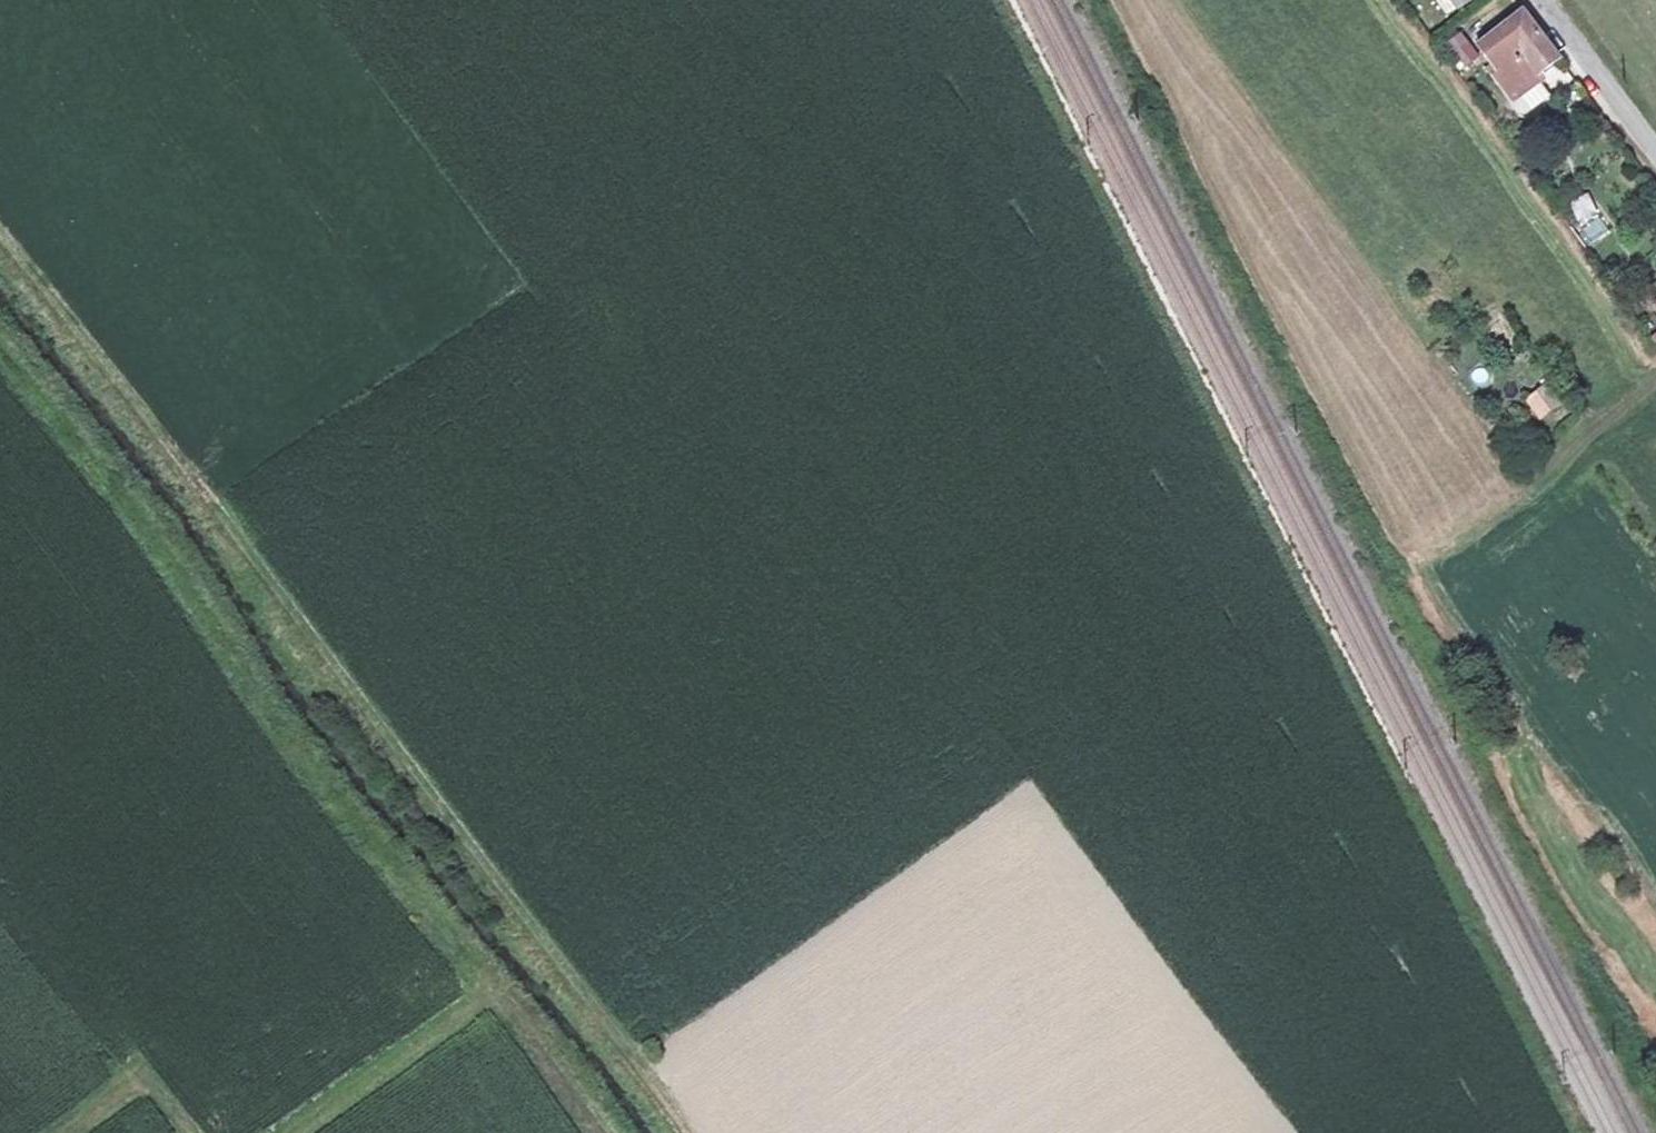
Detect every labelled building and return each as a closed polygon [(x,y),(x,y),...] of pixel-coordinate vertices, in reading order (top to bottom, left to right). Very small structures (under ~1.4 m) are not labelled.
[(1426,32),(1449,17),(1438,0),(1404,0),(1426,32)] [(1524,100),(1552,79),(1549,74),(1570,58),(1533,9),(1512,25),(1506,18),(1484,35),(1509,68),(1503,72),(1524,100)] [(1460,66),(1476,59),(1464,33),(1448,39),(1460,66)] [(1588,244),(1606,231),(1596,218),(1578,231),(1588,244)] [(1553,408),(1569,397),(1555,377),(1539,388),(1553,408)]
